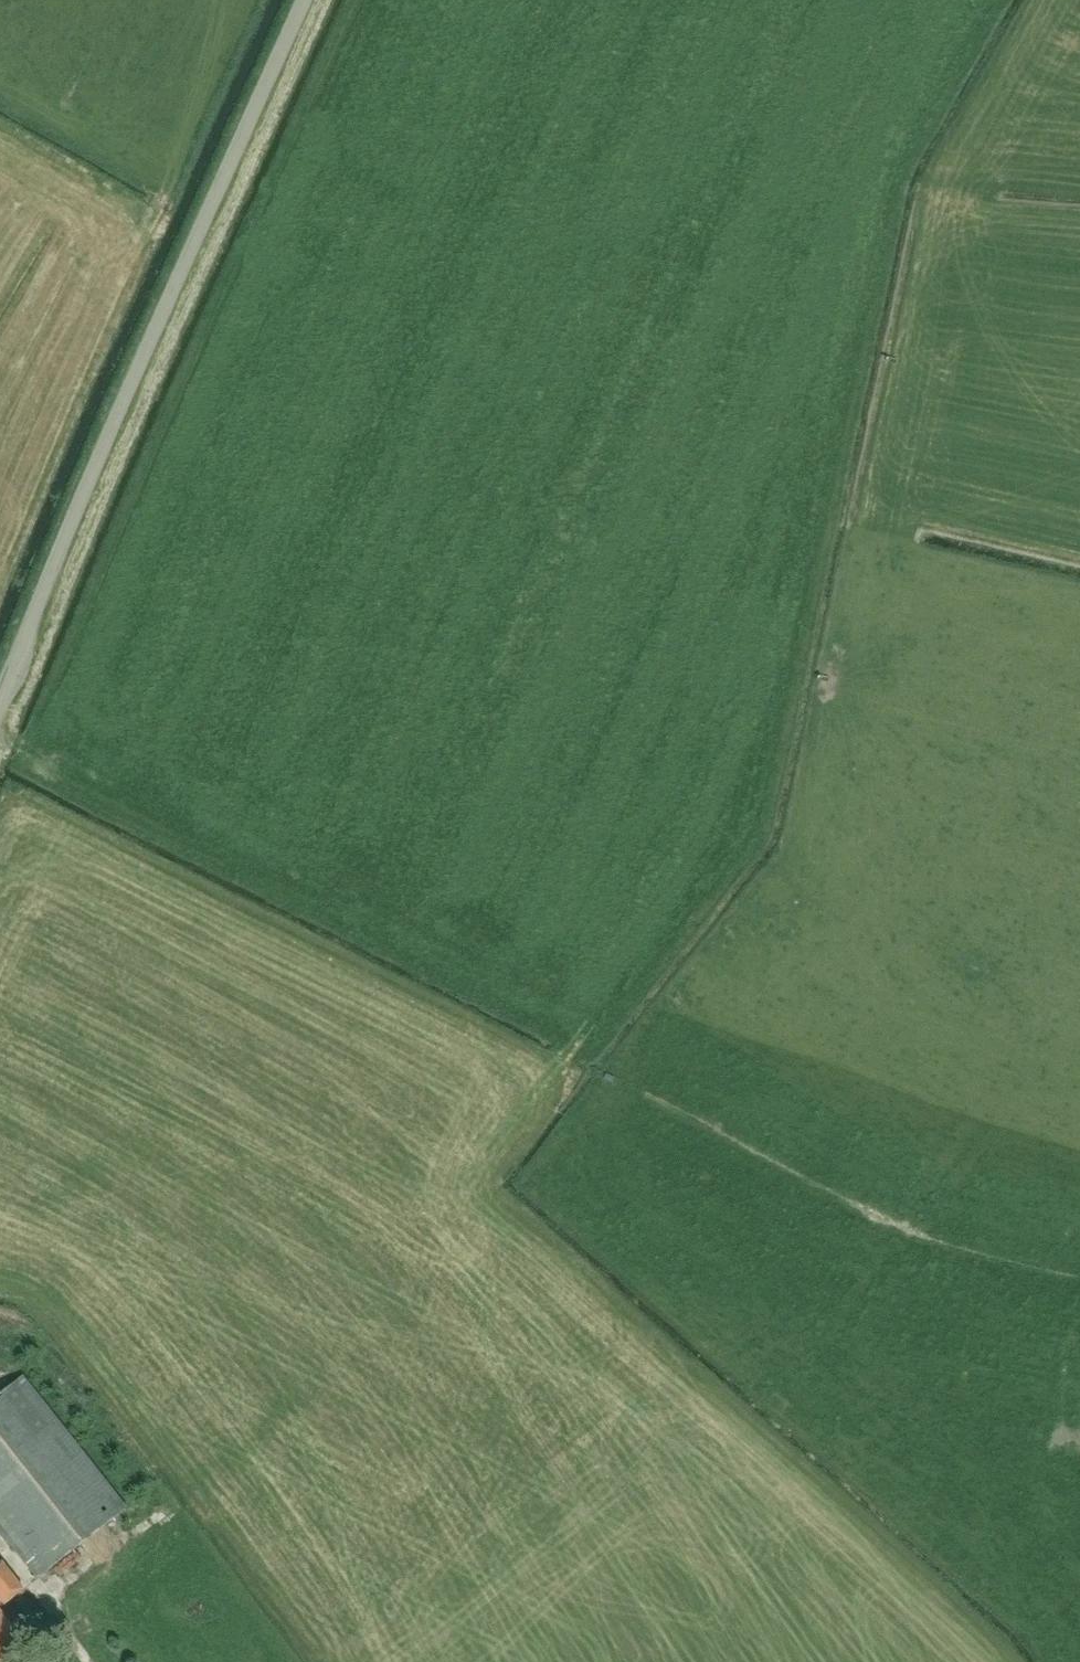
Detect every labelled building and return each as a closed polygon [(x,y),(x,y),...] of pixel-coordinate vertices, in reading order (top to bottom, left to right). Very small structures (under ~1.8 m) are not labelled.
[(36,1576),(125,1506),(22,1375),(0,1393),(0,1530),(36,1576)] [(24,1588),(1,1559),(0,1560),(0,1600),(3,1604),(24,1588)] [(26,1643),(0,1609),(0,1661),(1,1661),(26,1643)]
